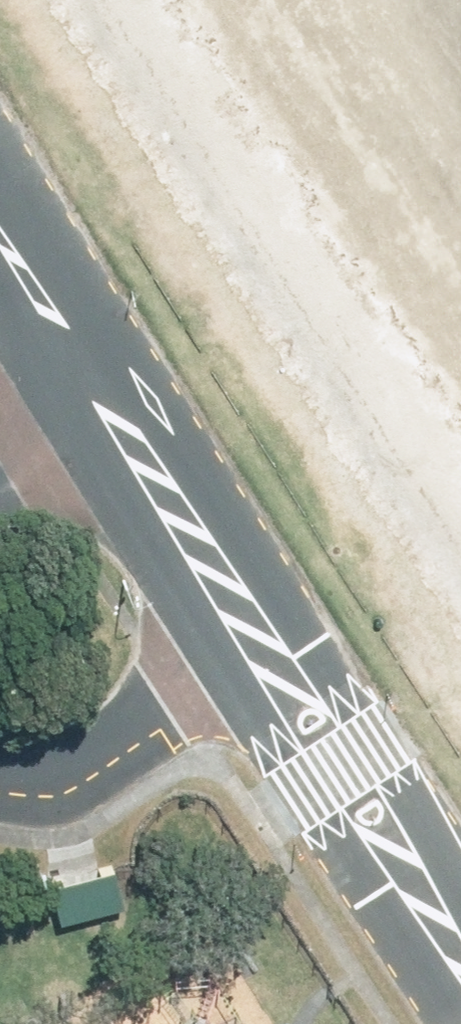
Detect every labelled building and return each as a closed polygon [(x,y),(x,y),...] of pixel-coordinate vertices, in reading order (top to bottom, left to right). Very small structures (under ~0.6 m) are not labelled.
[(53,890),(61,926),(121,913),(112,877),(53,890)]
